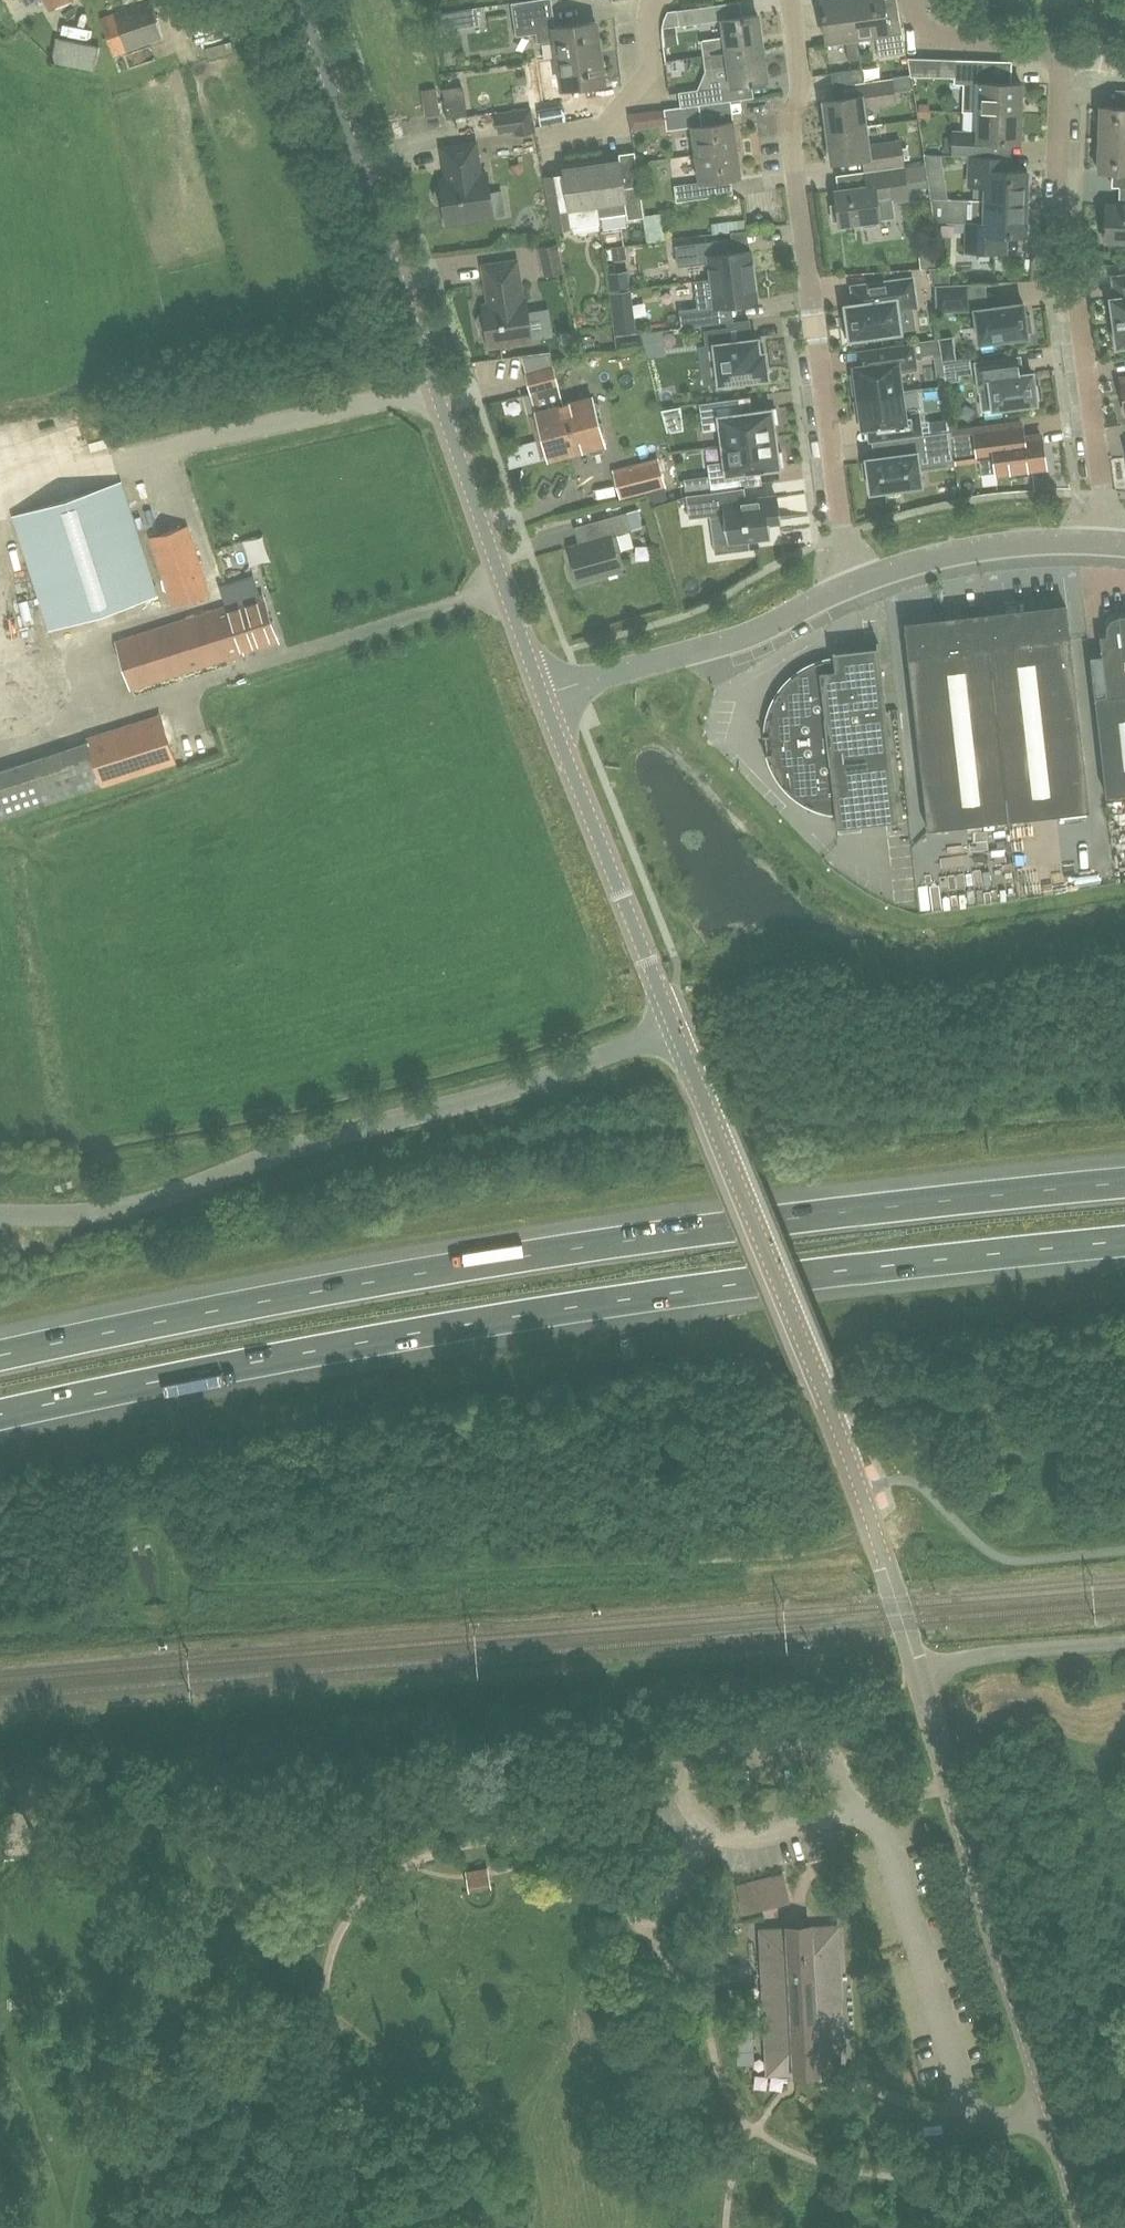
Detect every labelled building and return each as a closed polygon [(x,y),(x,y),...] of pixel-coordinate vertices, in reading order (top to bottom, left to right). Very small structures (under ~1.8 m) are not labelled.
[(50,9),(66,0),(44,0),(50,9)] [(150,0),(141,3),(101,17),(114,55),(163,37),(150,0)] [(852,0),(821,0),(827,42),(846,39),(849,61),(860,59),(857,38),(852,0)] [(878,56),(905,52),(901,17),(886,19),(883,0),(852,0),(857,38),(875,35),(878,56)] [(718,21),(716,5),(676,11),(678,26),(718,21)] [(463,9),(466,26),(479,24),(477,7),(463,9)] [(759,13),(723,18),(726,36),(702,39),(704,55),(763,46),(759,13)] [(515,19),(518,35),(536,32),(537,43),(553,40),(556,58),(599,52),(595,22),(549,28),(547,14),(515,19)] [(95,71),(100,46),(56,37),(51,62),(95,71)] [(706,69),(729,66),(732,84),(768,79),(763,46),(704,55),(706,69)] [(604,83),(599,52),(556,58),(558,76),(542,78),(544,88),(529,91),(531,107),(558,102),(556,89),(604,83)] [(992,62),(955,60),(954,83),(965,84),(964,113),(979,113),(979,112),(1020,114),(1021,85),(1000,84),(1000,80),(996,76),(992,76),(992,62)] [(863,83),(862,70),(831,74),(833,87),(859,84),(863,83)] [(859,84),(860,97),(823,102),(827,133),(865,127),(862,108),(894,103),(891,79),(863,83),(859,84)] [(462,84),(442,85),(444,115),(463,114),(462,84)] [(697,89),(678,92),(680,107),(701,104),(724,101),(722,86),(697,89)] [(436,87),(422,89),(426,115),(440,113),(436,87)] [(701,104),(680,107),(665,109),(667,129),(692,126),(696,155),(738,149),(734,120),(704,124),(701,104)] [(516,132),(535,130),(530,108),(507,111),(509,126),(515,125),(516,132)] [(1100,141),(1124,142),(1124,109),(1101,109),(1100,141)] [(978,132),(962,131),(962,136),(953,136),(953,156),(970,157),(1010,158),(1011,143),(1019,143),(1020,114),(979,112),(979,113),(978,132)] [(867,146),(865,127),(827,133),(832,163),(862,159),(864,172),(903,166),(900,142),(867,146)] [(1100,141),(1099,173),(1124,174),(1124,142),(1100,141)] [(476,142),(442,147),(447,178),(441,179),(441,185),(437,187),(434,191),(434,196),(435,200),(440,203),(444,203),(447,223),(493,216),(486,172),(480,173),(476,142)] [(738,149),(696,155),(700,182),(675,185),(677,201),(713,196),(711,181),(742,177),(738,149)] [(928,176),(945,174),(942,156),(925,155),(928,176)] [(1012,158),(1010,158),(970,157),(969,186),(987,187),(986,202),(1026,202),(1027,172),(1012,171),(1012,158)] [(620,160),(591,164),(599,221),(600,221),(599,217),(626,212),(627,218),(643,215),(639,184),(624,186),(620,160)] [(556,228),(571,226),(599,221),(591,164),(563,167),(564,172),(545,175),(556,228)] [(834,222),(839,221),(840,224),(863,221),(864,226),(878,225),(877,219),(892,217),(890,202),(908,199),(903,166),(864,172),(866,187),(835,191),(837,205),(832,206),(834,222)] [(1026,202),(986,202),(972,202),(972,224),(968,224),(967,251),(1008,253),(1008,236),(1025,236),(1026,202)] [(1106,205),(1105,240),(1124,241),(1124,206),(1106,205)] [(712,280),(754,275),(751,249),(734,252),(732,238),(676,245),(678,266),(706,262),(710,266),(712,280)] [(556,245),(540,248),(546,274),(561,270),(556,245)] [(625,245),(610,247),(611,249),(612,259),(612,260),(626,258),(625,245)] [(923,247),(919,252),(920,268),(940,266),(938,245),(923,247)] [(478,317),(477,321),(479,326),(483,329),(488,329),(490,346),(532,340),(553,336),(548,308),(528,311),(526,298),(523,298),(517,260),(484,265),(490,304),(484,305),(485,311),(480,313),(478,317)] [(629,269),(608,270),(611,333),(633,331),(629,269)] [(757,300),(754,275),(712,280),(694,282),(697,307),(679,309),(681,327),(712,323),(710,306),(757,300)] [(1111,298),(1117,346),(1124,345),(1124,275),(1114,276),(1112,277),(1113,278),(1115,297),(1111,298)] [(913,277),(852,285),(854,303),(846,304),(848,319),(844,320),(846,335),(850,335),(851,337),(853,337),(854,341),(869,339),(868,335),(901,330),(898,308),(917,306),(913,277)] [(969,284),(936,285),(937,310),(970,309),(969,284)] [(974,306),(979,341),(1027,336),(1027,332),(1032,332),(1029,310),(1023,310),(1022,300),(974,306)] [(744,380),(768,377),(765,352),(760,353),(758,338),(731,342),(729,327),(704,330),(706,346),(715,345),(720,383),(725,382),(726,387),(744,385),(744,380)] [(859,396),(902,390),(899,372),(917,370),(913,343),(883,347),(885,362),(855,366),(856,374),(851,375),(854,394),(858,393),(859,396)] [(998,359),(975,362),(979,391),(982,409),(993,408),(1037,402),(1036,400),(1039,399),(1037,385),(1034,385),(1033,372),(1022,374),(1020,374),(1017,356),(1016,356),(1013,356),(998,359)] [(959,359),(961,374),(972,373),(970,357),(959,359)] [(535,430),(541,429),(549,459),(577,452),(565,404),(562,405),(558,387),(559,387),(553,364),(525,371),(531,394),(534,393),(539,411),(537,411),(537,414),(532,416),(535,430)] [(904,411),(902,390),(859,396),(863,428),(888,424),(890,440),(897,439),(922,436),(922,435),(919,412),(914,409),(904,411)] [(582,394),(578,401),(565,404),(577,452),(587,449),(588,452),(593,455),(603,452),(606,448),(597,412),(601,406),(594,402),(593,397),(588,398),(582,394)] [(774,423),(778,423),(776,408),(731,415),(729,399),(701,403),(705,430),(721,428),(723,444),(776,437),(774,423)] [(682,419),(681,406),(662,409),(665,422),(682,419)] [(1041,434),(1023,437),(1021,422),(1000,425),(975,428),(978,458),(980,458),(995,456),(997,473),(1045,467),(1041,434)] [(974,459),(970,429),(951,431),(955,459),(955,461),(974,459)] [(897,439),(899,455),(867,459),(867,462),(863,462),(865,477),(869,477),(871,491),(922,485),(918,453),(946,450),(944,432),(922,435),(922,436),(897,439)] [(508,467),(541,458),(535,437),(502,447),(508,467)] [(776,437),(723,444),(726,462),(709,465),(713,491),(741,487),(739,472),(784,466),(782,452),(778,452),(776,437)] [(658,459),(615,471),(622,496),(665,485),(658,459)] [(945,460),(946,467),(956,466),(955,459),(945,460)] [(120,483),(15,516),(50,628),(155,595),(120,483)] [(689,518),(710,516),(726,514),(729,541),(748,538),(770,535),(769,529),(767,529),(766,522),(780,520),(777,496),(747,500),(745,487),(713,491),(686,495),(689,518)] [(638,509),(628,511),(633,530),(643,527),(638,509)] [(602,537),(578,544),(570,546),(575,563),(573,566),(576,577),(580,579),(580,582),(621,570),(616,552),(623,551),(618,534),(633,530),(628,511),(598,520),(602,537)] [(208,594),(187,526),(151,538),(172,605),(208,594)] [(243,650),(277,640),(264,597),(230,608),(230,606),(117,641),(132,687),(244,652),(243,650)] [(1067,608),(986,617),(1009,819),(1090,810),(1067,608)] [(1107,694),(1124,692),(1124,614),(1119,614),(1112,618),(1107,624),(1106,631),(1106,633),(1100,634),(1102,653),(1091,655),(1095,695),(1107,694)] [(904,626),(927,828),(1009,819),(986,617),(904,626)] [(829,812),(835,813),(837,826),(898,819),(879,649),(833,654),(834,658),(827,660),(821,661),(815,663),(809,666),(803,669),(798,672),(793,676),(788,681),(784,686),(780,691),(776,696),(773,702),(771,708),(768,714),(767,720),(766,726),(765,733),(765,739),(766,746),(767,752),(769,758),(771,765),(774,770),(777,776),(780,781),(784,787),(789,791),(794,796),(799,799),(804,803),(810,806),(816,808),(822,810),(829,812)] [(1107,694),(1095,695),(1106,795),(1124,793),(1124,692),(1107,694)] [(103,785),(104,788),(176,765),(160,716),(88,739),(89,742),(0,771),(0,818),(103,785)] [(469,1892),(493,1888),(491,1877),(489,1865),(465,1869),(467,1880),(469,1892)] [(788,1899),(782,1878),(739,1888),(745,1910),(788,1899)] [(766,1934),(771,2045),(772,2050),(773,2054),(776,2057),(778,2061),(782,2063),(786,2065),(790,2066),(794,2066),(806,2066),(818,2065),(822,2064),(826,2063),(830,2061),(833,2058),(836,2054),(838,2050),(839,2046),(839,2042),(833,1937),(813,1938),(813,1931),(766,1934)]
